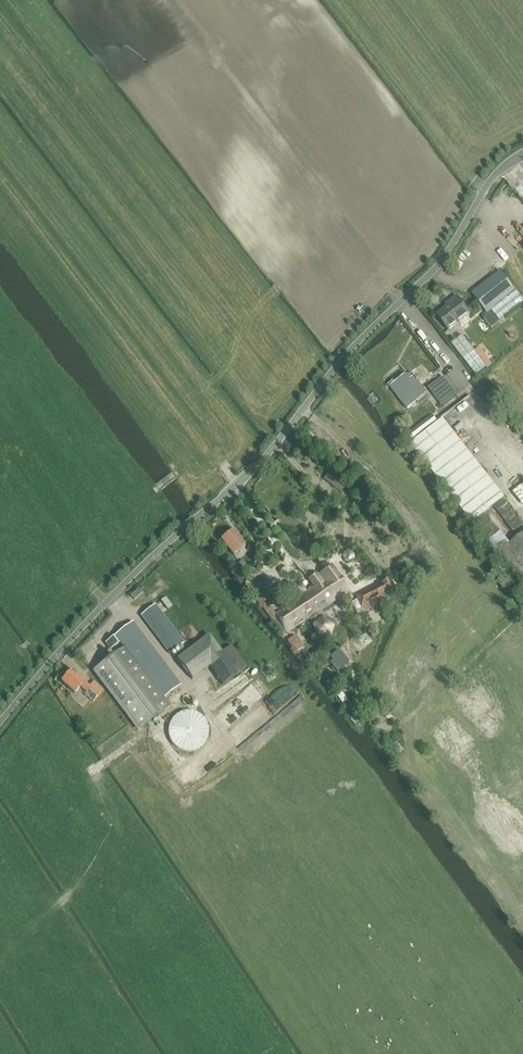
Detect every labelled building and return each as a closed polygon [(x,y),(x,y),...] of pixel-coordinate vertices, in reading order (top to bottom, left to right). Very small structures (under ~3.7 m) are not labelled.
[(501,272),(472,295),(487,314),(496,325),(522,304),(522,300),(501,272)] [(449,332),(470,316),(457,299),(450,305),(451,307),(437,317),(449,332)] [(491,329),(496,325),(487,314),(483,318),(491,329)] [(452,345),(477,376),(487,368),(488,369),(493,365),(480,348),(475,352),(463,336),(452,345)] [(419,383),(419,382),(419,381),(418,380),(418,379),(417,379),(416,379),(415,379),(412,376),(407,377),(407,376),(395,385),(412,406),(427,395),(419,384),(419,383)] [(456,395),(444,378),(429,389),(442,406),(456,395)] [(503,413),(476,379),(472,382),(499,417),(503,413)] [(432,417),(426,422),(431,428),(437,423),(432,417)] [(473,524),(505,499),(443,421),(411,446),(473,524)] [(501,427),(508,437),(516,432),(509,422),(501,427)] [(514,491),(522,502),(522,485),(514,491)] [(503,500),(494,507),(514,532),(522,526),(503,500)] [(373,505),(366,509),(372,517),(378,513),(373,505)] [(475,526),(498,555),(497,556),(522,589),(522,536),(511,545),(510,546),(486,516),(475,526)] [(232,557),(244,548),(232,533),(220,542),(232,557)] [(247,567),(242,561),(235,566),(240,572),(247,567)] [(247,571),(244,583),(282,636),(349,592),(332,567),(321,574),(320,573),(310,580),(315,588),(306,594),(300,584),(292,589),(299,599),(275,615),(268,607),(273,603),(260,586),(257,580),(262,575),(262,573),(247,571)] [(357,616),(396,597),(388,581),(354,598),(356,601),(351,604),(357,616)] [(133,602),(142,595),(138,590),(129,598),(133,602)] [(166,610),(173,607),(168,597),(161,600),(166,610)] [(170,655),(183,645),(155,607),(141,618),(170,655)] [(322,620),(318,615),(310,620),(314,625),(322,620)] [(323,619),(313,627),(315,638),(317,640),(330,641),(331,639),(334,628),(334,626),(323,619)] [(110,651),(119,644),(124,649),(95,671),(139,730),(169,708),(163,700),(180,687),(132,624),(105,645),(110,651)] [(231,649),(223,654),(209,635),(177,659),(193,681),(210,669),(222,687),(246,671),(231,649)] [(304,647),(296,635),(287,641),(295,653),(304,647)] [(349,663),(339,650),(331,656),(341,669),(349,663)] [(93,703),(102,692),(93,684),(90,688),(72,671),(61,683),(74,695),(80,689),(86,694),(85,696),(93,703)] [(348,702),(343,706),(346,710),(351,707),(348,702)] [(205,720),(203,718),(200,716),(197,714),(194,713),(191,712),(188,712),(184,712),(181,713),(178,715),(175,717),(173,719),(171,722),(170,725),(169,729),(169,732),(169,735),(170,739),(171,742),(173,745),(175,747),(178,749),(181,751),(185,752),(188,752),(191,752),(195,751),(198,750),(201,748),(203,746),(206,743),(207,740),(208,737),(209,733),(209,730),(208,727),(207,723),(205,720)]
